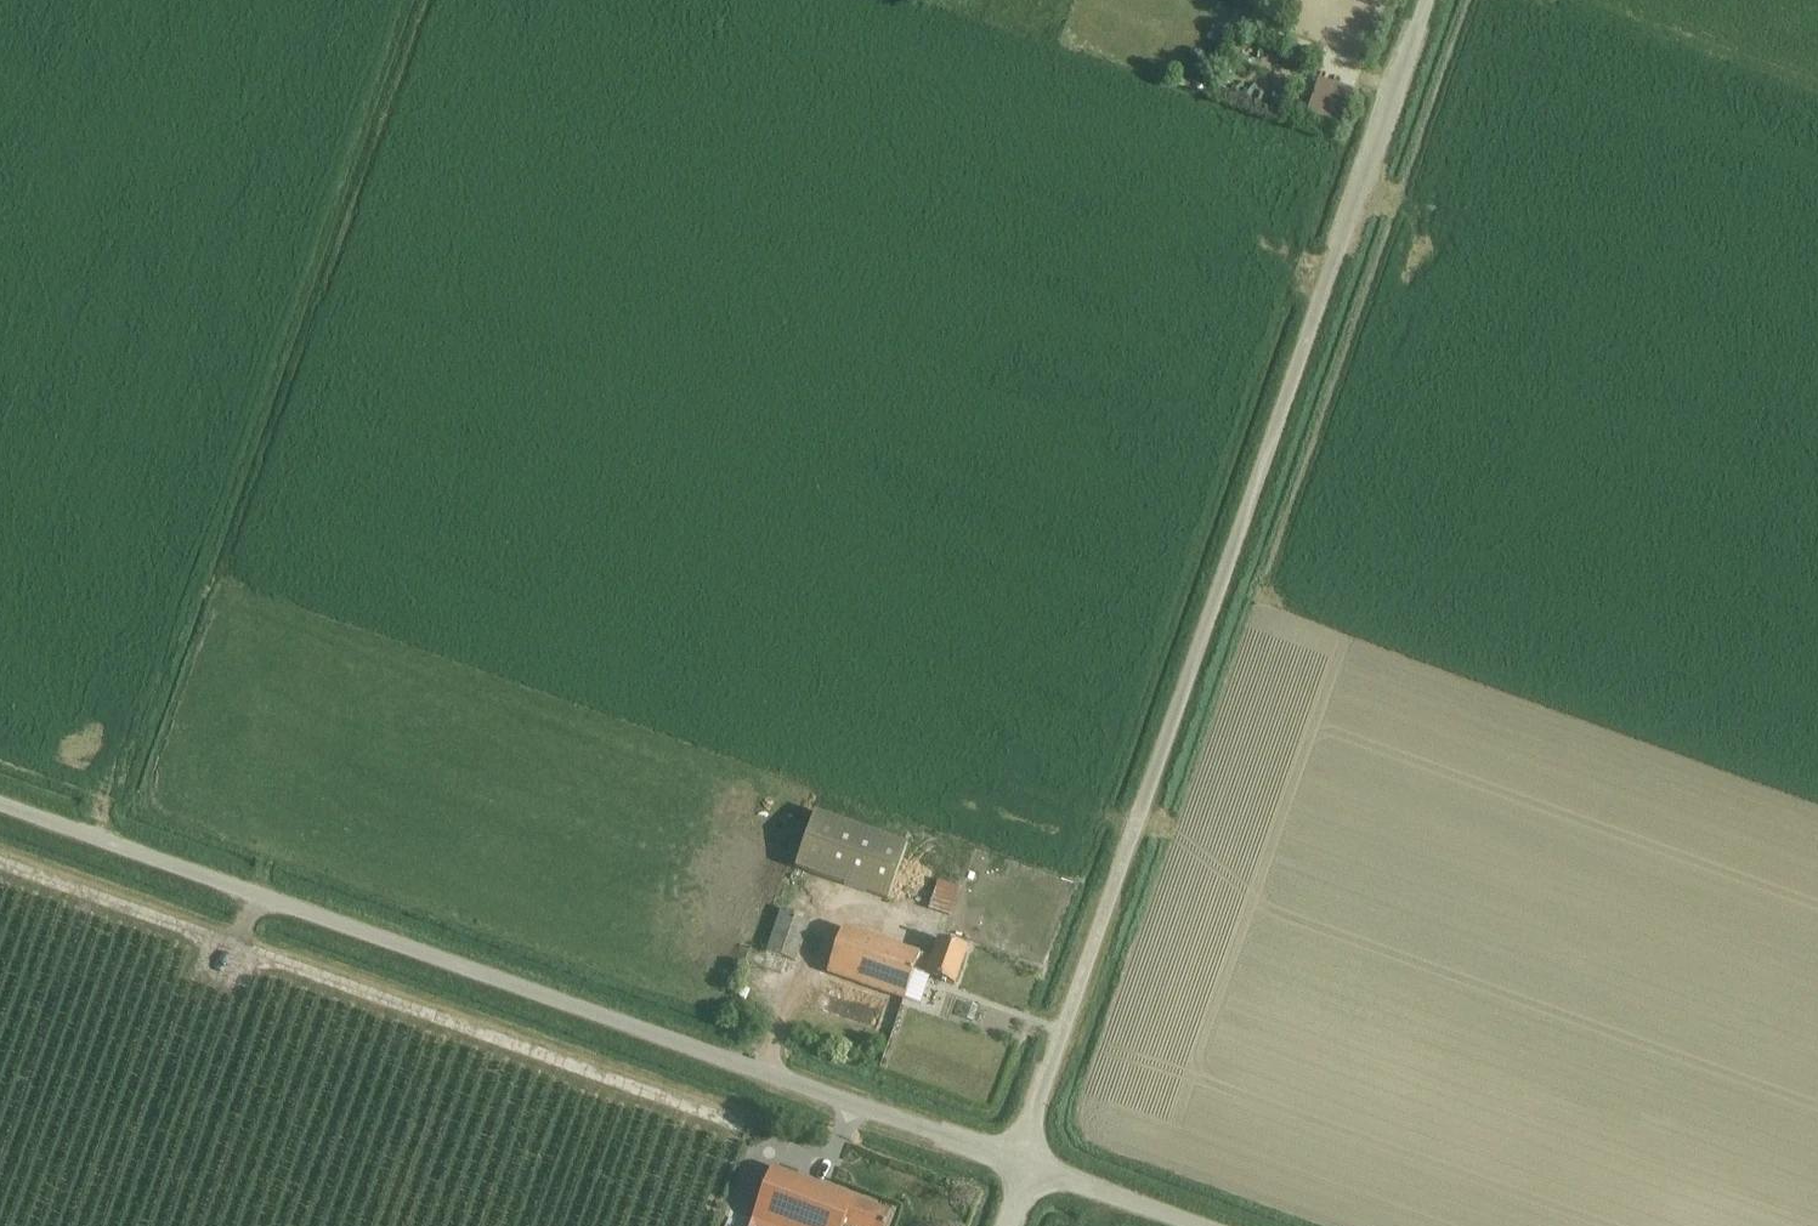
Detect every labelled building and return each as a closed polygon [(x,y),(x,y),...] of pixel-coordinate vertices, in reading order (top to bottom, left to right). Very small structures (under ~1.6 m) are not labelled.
[(1352,92),(1318,80),(1306,115),(1340,127),(1352,92)] [(813,813),(793,869),(886,902),(906,846),(813,813)] [(903,879),(896,902),(927,913),(935,890),(903,879)] [(782,909),(768,949),(797,959),(810,918),(782,909)] [(954,988),(967,950),(939,941),(932,960),(843,928),(827,973),(905,1001),(915,972),(927,976),(927,978),(954,988)] [(738,987),(765,992),(771,958),(744,953),(738,987)] [(762,1223),(769,1225),(886,1225),(891,1215),(770,1169),(749,1225),(761,1225),(762,1223)]
